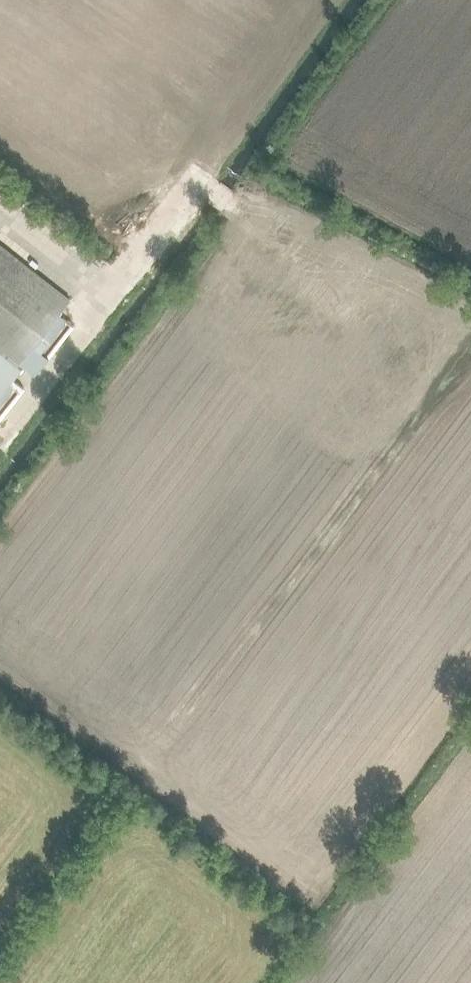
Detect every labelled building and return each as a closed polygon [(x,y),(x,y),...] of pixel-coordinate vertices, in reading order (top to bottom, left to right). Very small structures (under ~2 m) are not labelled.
[(24,367),(34,375),(48,357),(34,346),(72,298),(0,242),(0,397),(24,367)]
